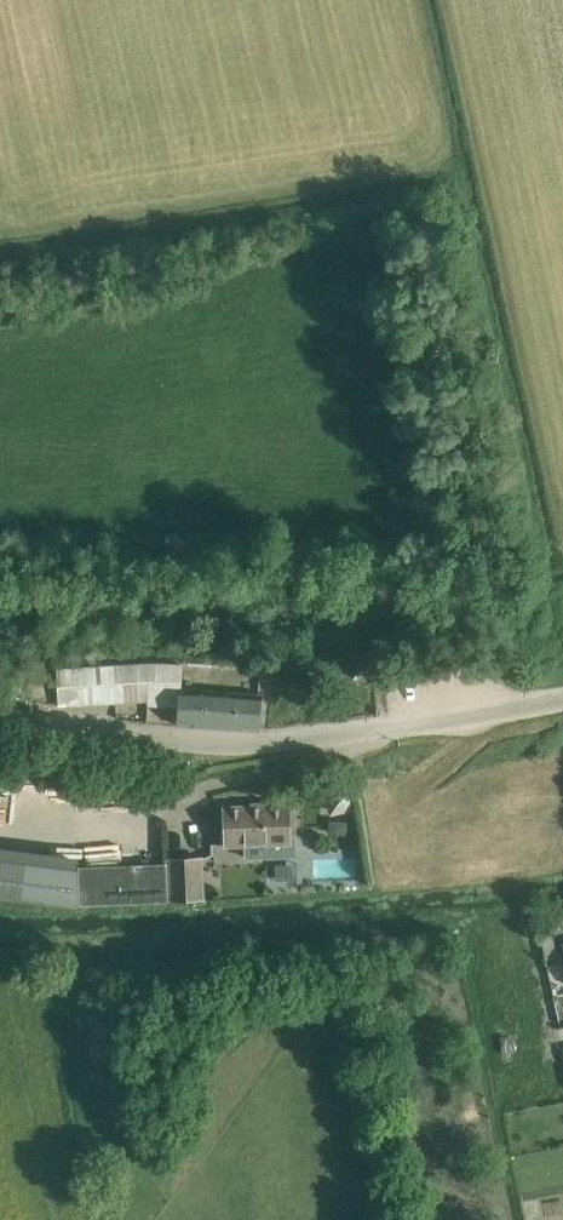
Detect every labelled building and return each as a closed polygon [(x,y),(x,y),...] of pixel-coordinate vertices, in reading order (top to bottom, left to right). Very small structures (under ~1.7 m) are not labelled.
[(58,668),(58,674),(60,706),(147,701),(146,706),(180,708),(178,726),(256,731),(259,694),(181,689),(183,663),(58,668)] [(351,788),(327,792),(331,816),(355,812),(351,788)] [(295,837),(289,837),(288,805),(224,808),(225,845),(243,844),(245,846),(246,857),(267,856),(296,856),(295,837)] [(163,903),(161,863),(79,866),(78,861),(0,852),(0,896),(86,906),(163,903)] [(160,861),(161,863),(163,903),(205,900),(203,858),(160,861)] [(551,928),(539,931),(543,950),(555,948),(551,928)]
